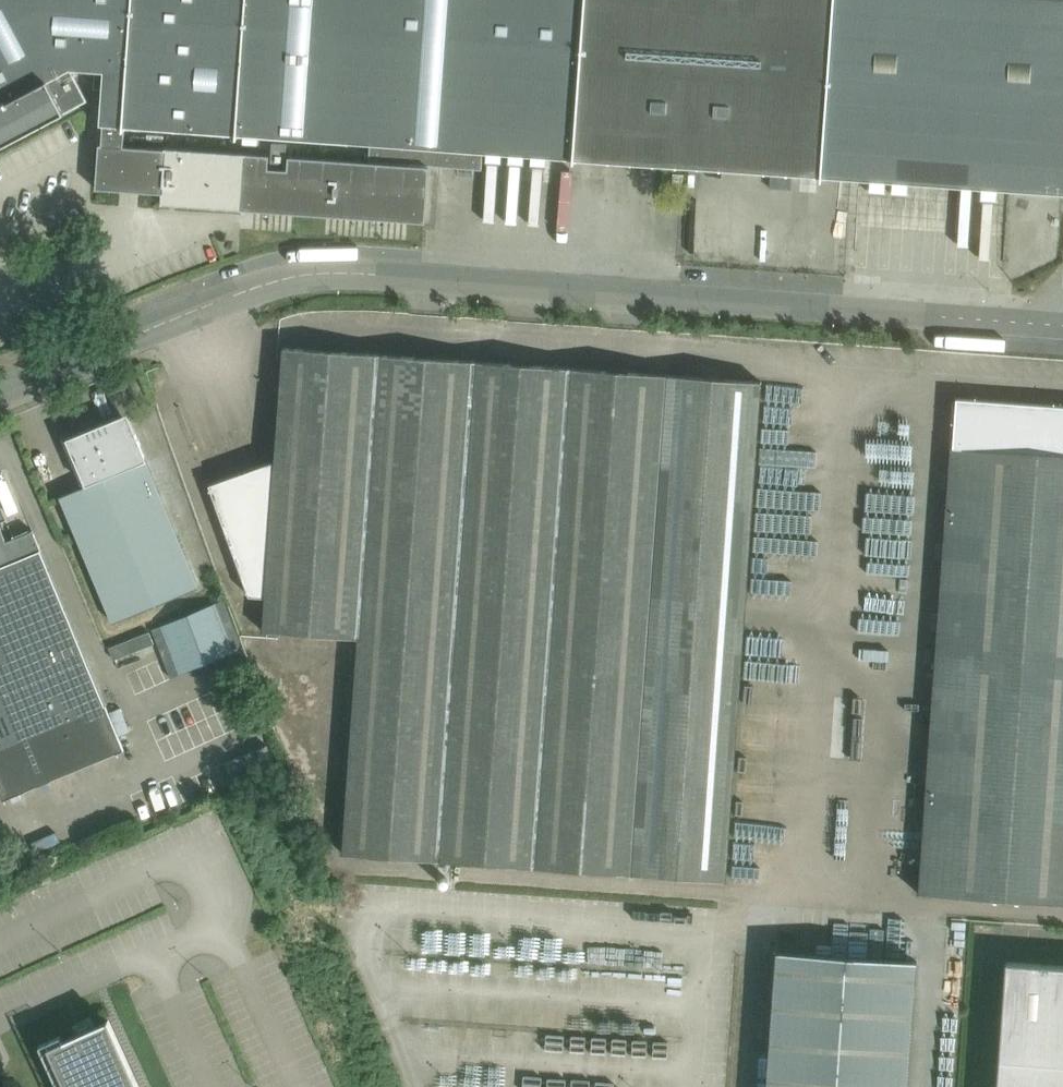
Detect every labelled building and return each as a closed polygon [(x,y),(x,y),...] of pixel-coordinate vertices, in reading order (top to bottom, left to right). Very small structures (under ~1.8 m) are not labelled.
[(87,100),(71,69),(94,71),(93,89),(102,89),(100,124),(103,124),(101,144),(99,144),(95,188),(162,193),(161,204),(417,222),(421,172),(408,172),(409,165),(288,156),(287,169),(268,168),(269,155),(165,147),(164,149),(123,146),(125,126),(369,143),(368,161),(409,164),(408,171),(421,172),(421,164),(481,169),(482,151),(1062,193),(1062,0),(0,0),(0,146),(87,100)] [(270,166),(285,167),(286,144),(272,143),(270,166)] [(704,211),(705,247),(774,246),(773,211),(704,211)] [(342,854),(364,855),(725,881),(761,381),(283,347),(275,461),(209,485),(249,596),(265,597),(263,631),(358,638),(342,854)] [(950,447),(918,894),(1062,904),(1062,411),(953,403),(950,447)] [(61,496),(69,516),(113,622),(197,587),(146,461),(141,463),(124,423),(76,443),(92,483),(61,496)] [(3,800),(124,750),(32,530),(6,541),(0,528),(0,793),(3,800)] [(916,961),(777,951),(767,1086),(907,1086),(916,961)] [(1005,962),(997,1086),(1062,1086),(1062,966),(1005,962)] [(108,1020),(48,1047),(66,1086),(139,1086),(108,1020)]
